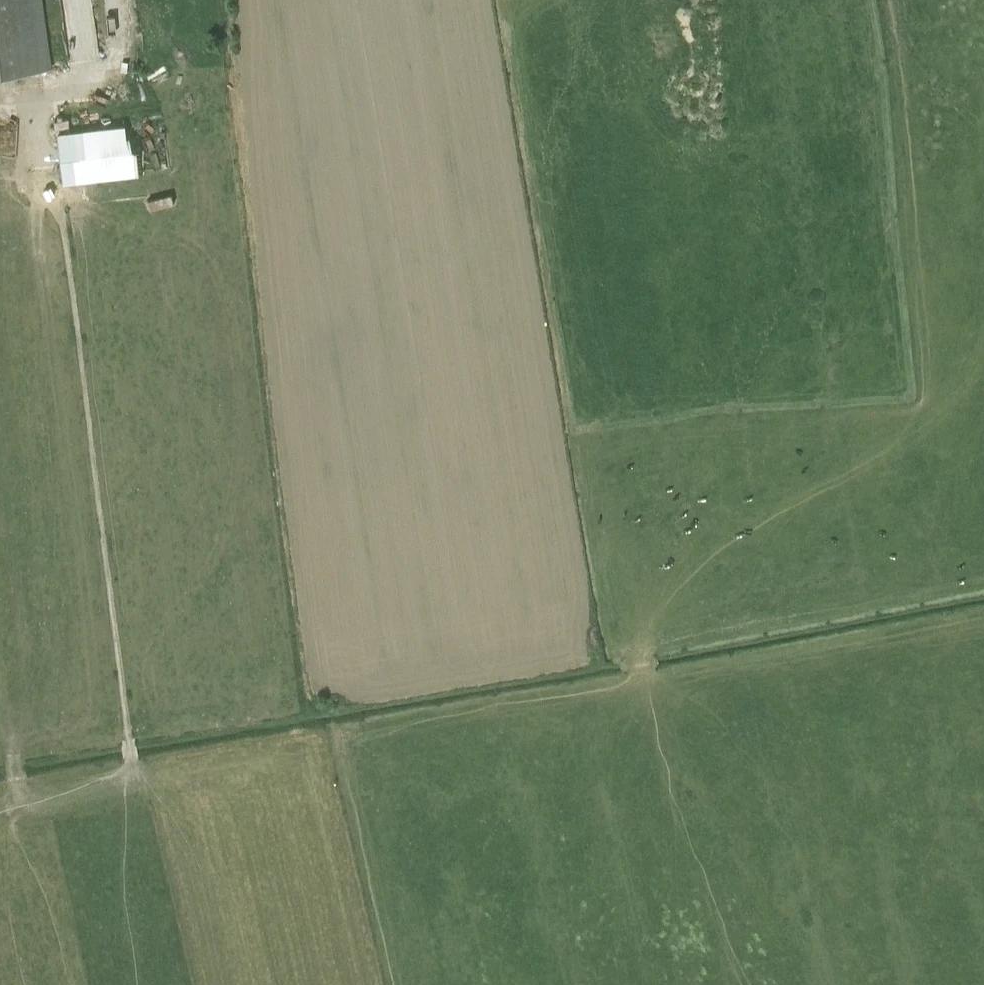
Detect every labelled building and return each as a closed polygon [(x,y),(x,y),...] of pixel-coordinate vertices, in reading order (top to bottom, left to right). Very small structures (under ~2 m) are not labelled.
[(52,69),(42,0),(0,0),(0,76),(52,69)] [(70,59),(94,57),(89,0),(64,0),(70,59)] [(137,122),(73,130),(74,131),(56,133),(63,183),(143,173),(137,122)] [(150,209),(174,203),(172,193),(148,199),(150,209)]
